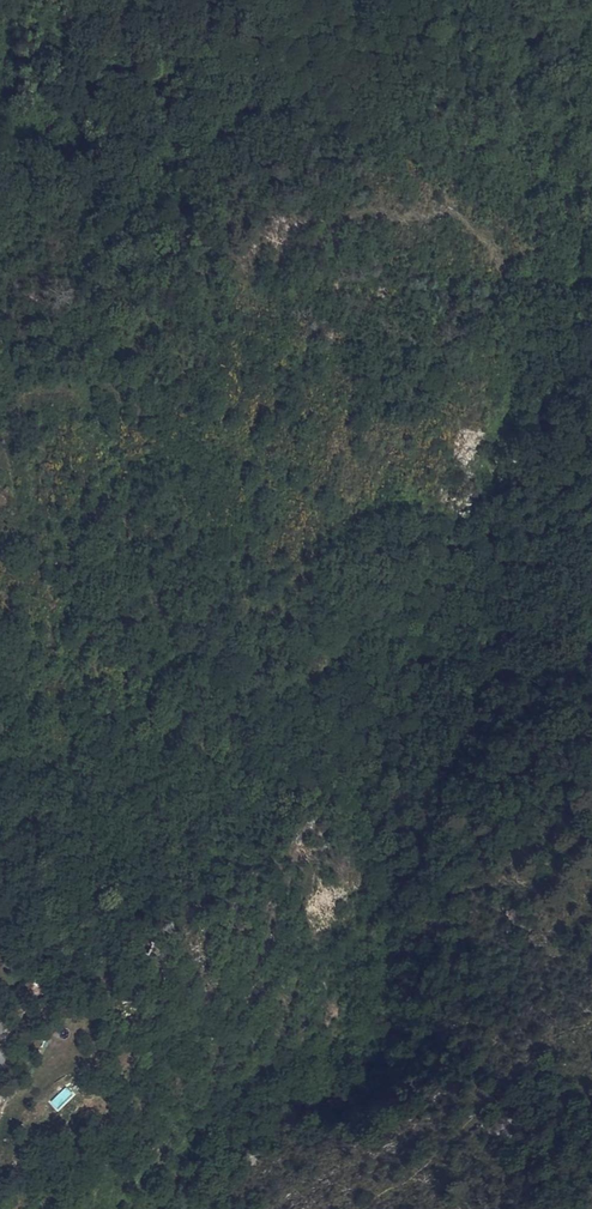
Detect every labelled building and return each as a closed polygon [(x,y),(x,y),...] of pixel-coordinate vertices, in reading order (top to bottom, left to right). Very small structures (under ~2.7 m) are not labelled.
[(49,1103),(57,1111),(74,1094),(65,1086),(49,1103)]
